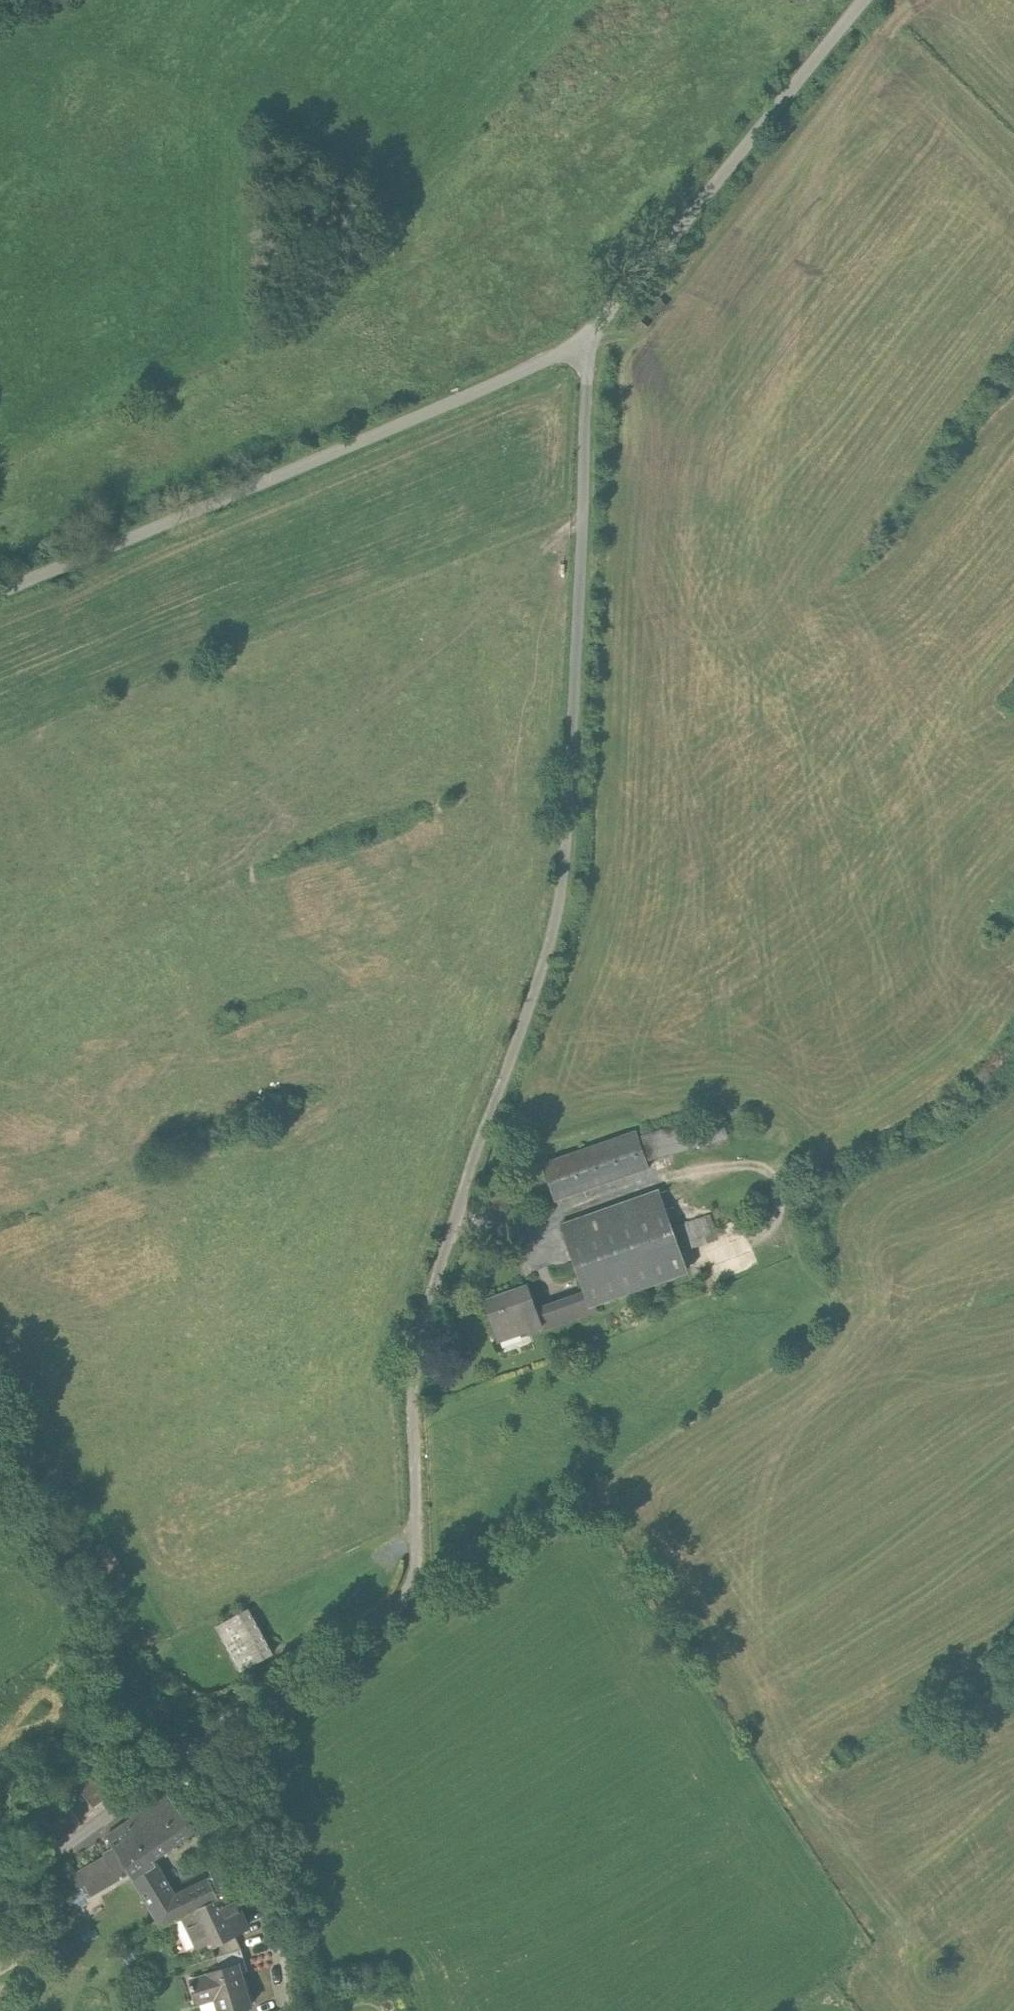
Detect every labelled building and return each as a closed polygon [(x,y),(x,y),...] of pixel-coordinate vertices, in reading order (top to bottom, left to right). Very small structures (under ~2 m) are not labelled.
[(649,1124),(555,1155),(569,1194),(662,1161),(659,1153),(650,1127),(649,1124)] [(589,1191),(594,1207),(623,1198),(618,1182),(589,1191)] [(575,1217),(598,1282),(603,1295),(609,1293),(700,1261),(694,1244),(685,1219),(672,1183),(575,1217)] [(724,1206),(685,1219),(694,1244),(732,1230),(724,1206)] [(541,1277),(498,1292),(512,1331),(542,1320),(555,1316),(549,1299),(541,1277)] [(598,1282),(549,1299),(555,1316),(542,1320),(544,1325),(612,1301),(609,1293),(603,1295),(598,1282)] [(261,1604),(228,1622),(253,1667),(286,1649),(261,1604)] [(87,1778),(107,1801),(124,1786),(104,1763),(87,1778)] [(121,1831),(127,1842),(144,1868),(137,1877),(160,1863),(166,1854),(212,1825),(184,1788),(121,1831)] [(119,1851),(72,1877),(77,1888),(98,1877),(105,1889),(144,1868),(127,1842),(117,1849),(119,1851)] [(162,1862),(160,1863),(137,1877),(164,1923),(186,1912),(235,1889),(217,1845),(199,1853),(211,1875),(179,1890),(162,1862)] [(254,1928),(235,1889),(186,1912),(206,1953),(217,1947),(239,1936),(254,1928)] [(245,1949),(239,1936),(217,1947),(219,1956),(245,1949)] [(251,1971),(245,1949),(219,1956),(224,1970),(243,1964),(245,1973),(251,1971)] [(194,1979),(201,2003),(219,1998),(223,2010),(243,2010),(256,2007),(245,1973),(243,1964),(224,1970),(194,1979)]
